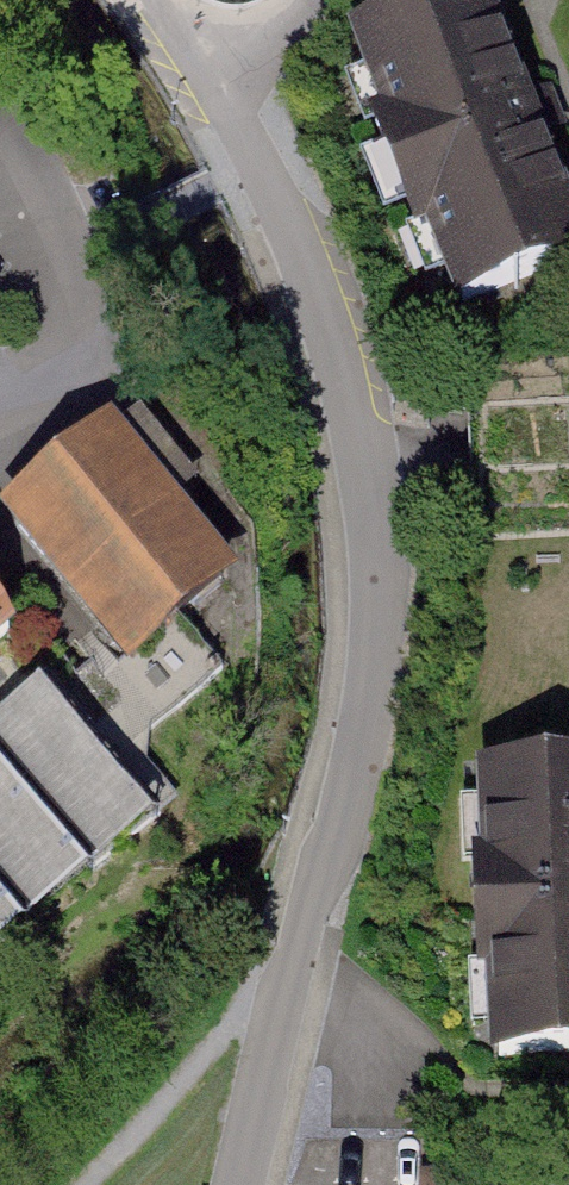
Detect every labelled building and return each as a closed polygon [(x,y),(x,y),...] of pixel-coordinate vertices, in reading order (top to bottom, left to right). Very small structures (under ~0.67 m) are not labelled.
[(348,9),(454,284),(568,240),(568,167),(505,0),(373,0),(348,9)] [(110,431),(12,510),(130,656),(104,676),(92,662),(78,673),(134,742),(223,671),(179,616),(228,576),(110,431)] [(144,796),(44,672),(0,708),(0,754),(78,850),(144,796)] [(483,748),(489,1044),(568,1043),(568,746),(483,748)] [(78,850),(0,754),(0,891),(11,904),(78,850)] [(11,904),(0,891),(0,912),(11,904)]
